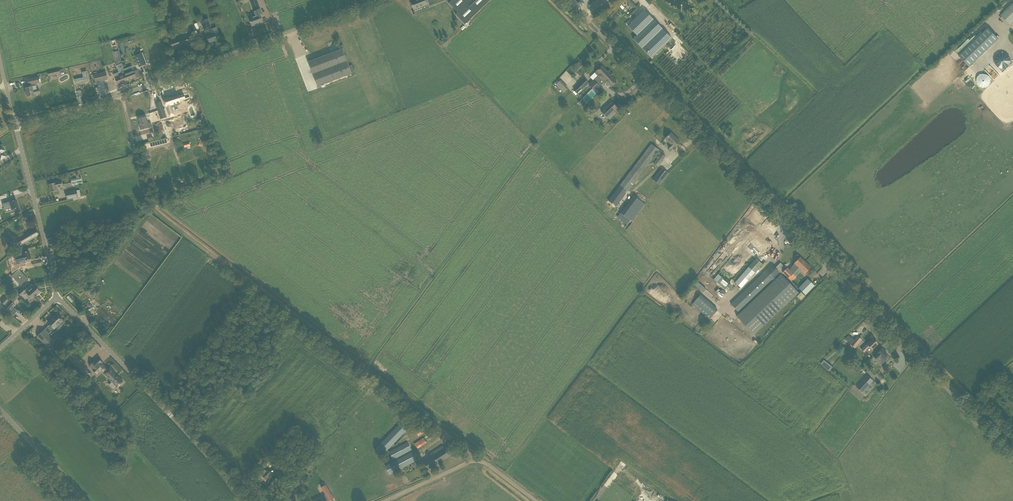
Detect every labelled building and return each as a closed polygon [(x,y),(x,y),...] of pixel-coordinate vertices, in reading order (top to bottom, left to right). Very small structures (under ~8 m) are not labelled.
[(260,9),(257,0),(255,0),(250,2),(254,11),(260,9)] [(428,5),(426,0),(417,0),(411,2),(414,10),(428,5)] [(449,3),(458,12),(455,15),(465,24),(490,0),(452,0),(449,3)] [(596,16),(617,0),(596,0),(589,5),(588,6),(589,6),(588,6),(596,16)] [(1001,15),(1010,24),(1012,21),(1012,3),(1001,15)] [(249,18),(252,26),(263,22),(260,15),(262,14),(260,9),(254,11),(256,16),(249,18)] [(633,39),(651,58),(672,38),(644,10),(628,26),(636,34),(635,35),(636,36),(633,39)] [(200,21),(203,29),(211,26),(208,19),(200,21)] [(181,22),(184,33),(192,31),(188,20),(181,22)] [(205,32),(209,43),(217,40),(213,28),(205,32)] [(988,28),(959,56),(969,67),(998,39),(988,28)] [(170,40),(172,48),(192,42),(190,34),(170,40)] [(308,62),(318,86),(352,73),(355,71),(352,65),(349,66),(343,49),(333,52),(308,62)] [(135,55),(139,67),(147,64),(143,52),(135,55)] [(119,72),(114,74),(115,77),(118,86),(126,82),(123,74),(125,73),(124,70),(122,63),(117,65),(117,66),(119,72)] [(594,80),(589,85),(595,90),(596,91),(600,87),(597,84),(601,80),(604,83),(605,83),(606,82),(607,82),(611,87),(617,82),(605,70),(602,66),(601,66),(600,66),(599,67),(600,67),(594,73),(597,76),(593,80),(594,80)] [(123,74),(126,82),(137,78),(140,77),(137,70),(134,71),(132,67),(124,70),(125,73),(123,74)] [(82,72),(83,77),(75,79),(76,84),(89,81),(87,71),(82,72)] [(559,78),(566,85),(574,78),(566,71),(559,78)] [(94,75),(96,82),(107,79),(106,72),(94,75)] [(26,80),(27,85),(39,82),(38,77),(26,80)] [(573,89),(577,93),(582,89),(582,90),(589,84),(584,78),(577,84),(578,85),(573,89)] [(32,86),(25,88),(27,96),(33,95),(33,94),(40,93),(39,89),(37,90),(33,90),(32,86)] [(161,99),(163,108),(164,107),(167,117),(171,116),(169,108),(178,105),(177,102),(182,100),(181,95),(175,97),(175,96),(166,99),(165,98),(161,99)] [(197,108),(201,107),(197,96),(191,97),(194,106),(191,106),(194,116),(199,115),(197,108)] [(601,112),(607,118),(617,108),(611,101),(601,112)] [(154,107),(158,118),(163,116),(160,106),(154,107)] [(168,118),(171,131),(185,128),(181,115),(168,118)] [(138,119),(140,130),(152,127),(151,123),(148,123),(146,117),(138,119)] [(668,146),(671,150),(679,141),(671,133),(665,138),(671,144),(668,146)] [(651,144),(608,200),(616,206),(626,194),(624,193),(626,190),(628,191),(648,164),(650,165),(651,164),(650,163),(657,153),(659,155),(654,163),(658,166),(665,157),(662,154),(662,153),(651,144)] [(652,179),(660,185),(669,174),(661,168),(652,179)] [(63,181),(64,187),(82,184),(81,177),(63,181)] [(49,184),(51,192),(58,191),(57,188),(63,187),(61,180),(56,181),(56,183),(49,184)] [(65,192),(67,199),(81,196),(79,190),(77,190),(65,192)] [(614,221),(626,230),(632,222),(645,204),(633,195),(614,221)] [(9,202),(5,203),(6,208),(10,206),(12,210),(10,211),(11,214),(18,212),(16,208),(18,207),(16,199),(9,201),(9,202)] [(23,220),(24,222),(30,219),(28,217),(26,213),(21,216),(23,220)] [(15,238),(19,246),(24,244),(23,243),(39,235),(35,228),(28,232),(28,231),(15,238)] [(775,242),(765,232),(765,231),(752,243),(752,244),(761,254),(762,254),(775,242)] [(18,254),(15,255),(17,263),(25,261),(25,260),(26,260),(31,259),(29,251),(22,252),(18,253),(18,254)] [(793,273),(805,261),(800,257),(789,269),(788,268),(783,273),(788,278),(788,279),(788,278),(793,274),(793,273)] [(793,273),(793,274),(795,276),(801,270),(805,274),(808,271),(811,267),(805,261),(793,273)] [(731,304),(738,312),(780,273),(772,264),(731,304)] [(11,276),(21,286),(28,279),(18,269),(11,276)] [(798,292),(800,290),(788,278),(788,279),(788,278),(786,280),(781,274),(737,316),(754,334),(798,292)] [(805,295),(814,285),(808,279),(799,288),(805,295)] [(694,283),(704,292),(707,288),(697,280),(694,283)] [(28,296),(32,299),(40,292),(34,285),(33,286),(31,284),(24,290),(22,288),(17,293),(20,296),(25,292),(26,293),(24,294),(26,297),(28,296)] [(702,294),(693,304),(710,319),(719,310),(702,294)] [(5,305),(9,300),(11,299),(6,295),(1,301),(5,305)] [(3,308),(8,313),(8,312),(13,307),(15,305),(9,300),(5,305),(3,308)] [(65,322),(57,314),(48,323),(50,324),(47,327),(51,331),(57,325),(60,328),(65,322)] [(44,330),(37,337),(48,347),(55,341),(44,330)] [(850,344),(854,347),(861,339),(857,336),(850,344)] [(866,350),(870,354),(873,351),(872,349),(874,347),(878,344),(873,339),(869,342),(861,350),(864,353),(866,350)] [(877,360),(881,364),(887,359),(885,357),(887,354),(882,349),(878,352),(877,353),(877,354),(874,357),(877,360)] [(94,361),(90,365),(93,369),(93,370),(97,374),(101,370),(112,382),(109,385),(113,389),(117,386),(117,387),(123,381),(115,373),(110,367),(108,370),(105,367),(102,363),(102,362),(98,358),(94,362),(94,361)] [(823,360),(820,363),(830,371),(833,367),(823,360)] [(856,387),(865,394),(870,388),(871,389),(876,383),(867,375),(856,387)] [(375,449),(381,455),(405,431),(400,425),(375,449)] [(415,430),(419,436),(427,430),(423,425),(415,430)] [(415,443),(418,448),(437,435),(434,430),(415,443)] [(400,439),(403,444),(405,443),(410,439),(406,433),(400,439)] [(389,452),(393,459),(411,449),(407,442),(389,452)] [(423,462),(428,470),(454,452),(450,445),(445,448),(443,445),(430,454),(431,457),(423,462)] [(386,466),(390,474),(417,460),(413,452),(386,466)] [(260,474),(266,479),(272,473),(268,470),(266,471),(264,469),(260,474)] [(270,492),(274,494),(282,484),(280,482),(279,483),(274,480),(268,488),(271,490),(270,492)] [(320,500),(327,500),(329,500),(331,500),(334,499),(326,485),(321,488),(325,495),(324,496),(325,499),(320,500)]
